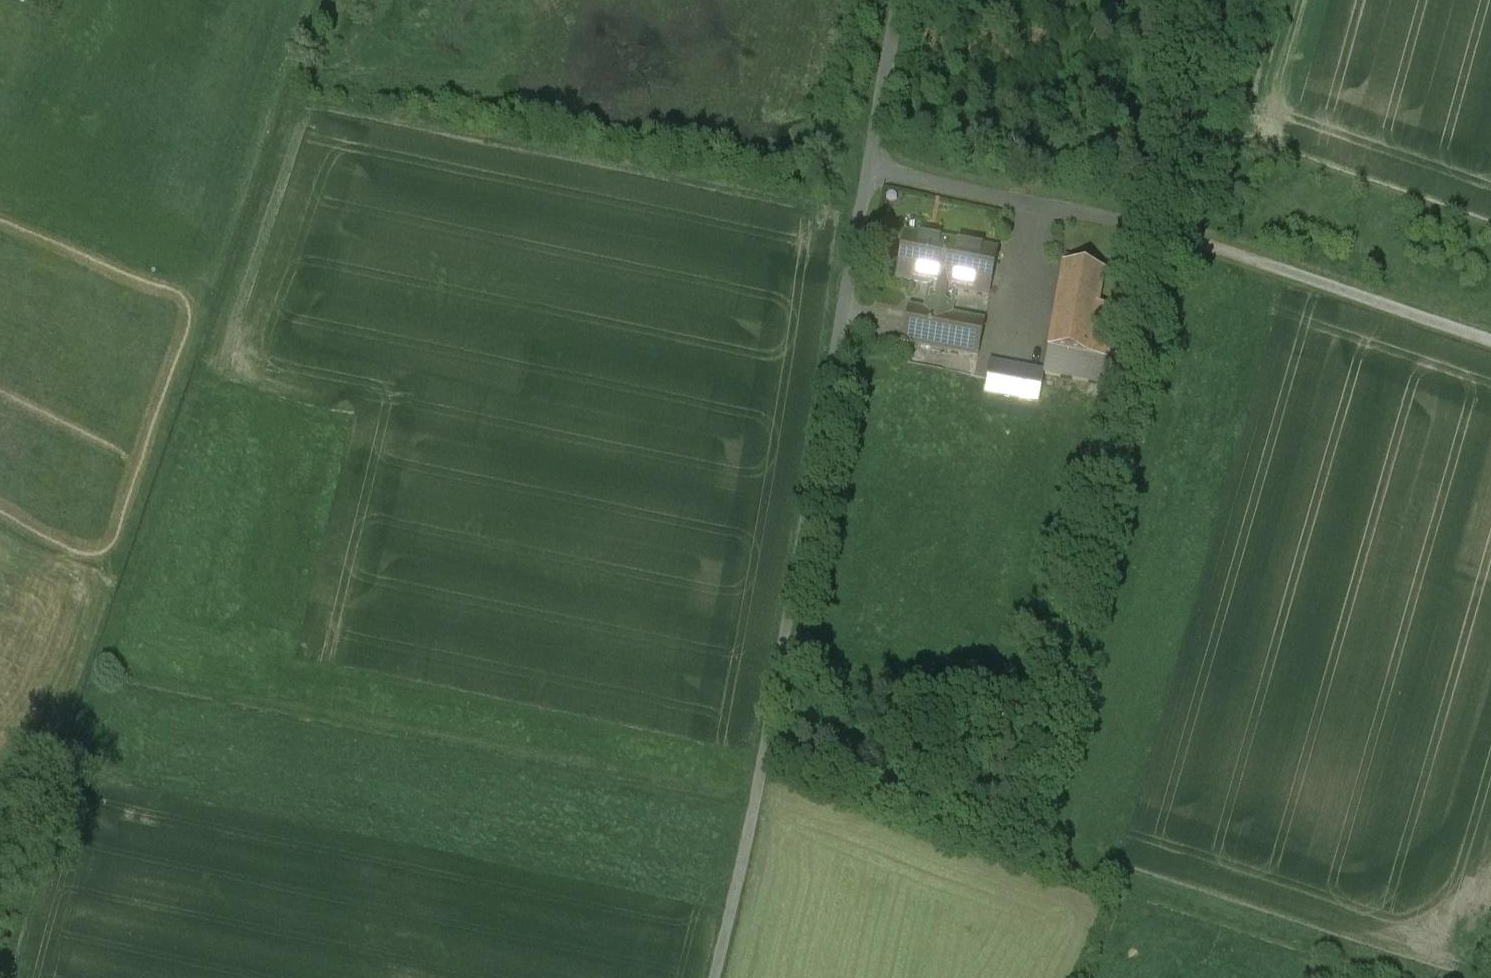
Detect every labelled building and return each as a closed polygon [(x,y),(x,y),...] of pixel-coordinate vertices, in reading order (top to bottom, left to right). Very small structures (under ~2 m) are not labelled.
[(949,243),(906,236),(897,281),(931,287),(941,289),(949,243)] [(998,252),(949,243),(941,289),(956,292),(990,298),(998,252)] [(1079,259),(1067,257),(1065,265),(1078,267),(1079,259)] [(1065,265),(1050,349),(1090,356),(1099,306),(1105,272),(1078,267),(1065,265)] [(941,289),(931,287),(926,312),(952,317),(956,292),(941,289)] [(1090,356),(1085,382),(1104,386),(1117,310),(1099,306),(1090,356)] [(926,312),(909,309),(903,344),(979,357),(985,323),(926,312)] [(1090,356),(1050,349),(1045,374),(1045,375),(1085,382),(1090,356)] [(1045,374),(990,364),(985,394),(1040,404),(1045,375),(1045,374)]
